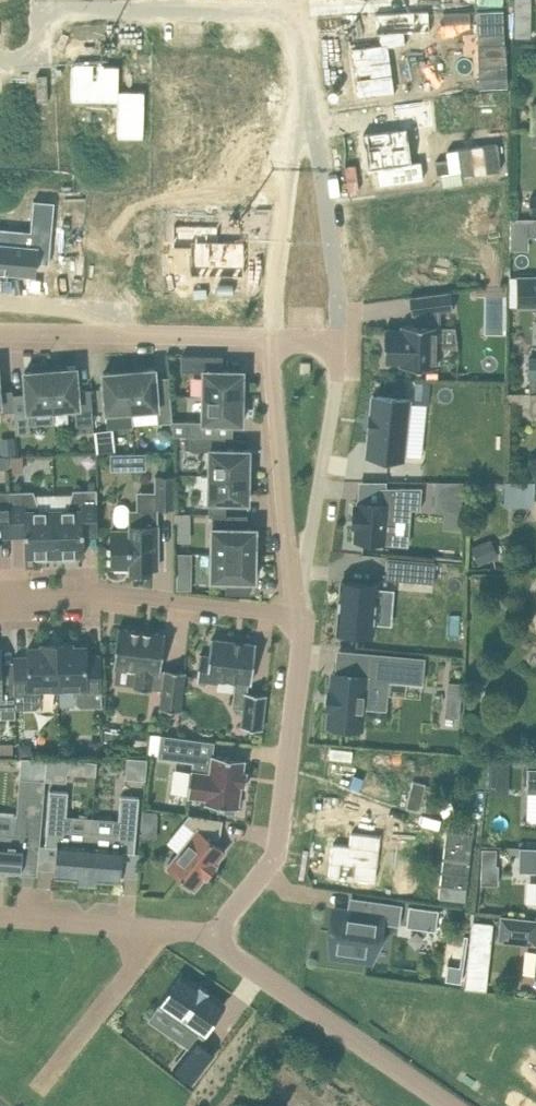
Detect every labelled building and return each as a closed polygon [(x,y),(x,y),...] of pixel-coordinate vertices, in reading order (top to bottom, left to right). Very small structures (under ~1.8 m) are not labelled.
[(381,42),(352,46),(359,97),(395,92),(389,45),(406,43),(405,31),(430,29),(429,8),(374,12),(376,33),(380,32),(381,42)] [(490,16),(464,20),(473,84),(499,81),(490,16)] [(72,63),(71,100),(115,101),(118,101),(117,137),(144,137),(145,126),(146,89),(119,89),(120,64),(105,64),(105,62),(74,61),(74,63),(72,63)] [(367,132),(363,132),(368,169),(378,168),(380,184),(424,178),(422,160),(412,161),(408,129),(425,127),(435,125),(431,99),(392,104),(395,128),(367,132)] [(191,130),(191,152),(206,152),(205,191),(257,192),(257,155),(235,155),(235,148),(238,148),(238,130),(191,130)] [(447,159),(433,161),(435,173),(448,171),(448,172),(459,170),(459,175),(499,169),(495,143),(446,150),(447,159)] [(31,230),(13,228),(9,271),(36,274),(37,262),(49,263),(55,201),(34,199),(31,230)] [(61,276),(87,278),(91,235),(73,233),(73,232),(76,203),(75,202),(55,201),(49,263),(62,264),(61,276)] [(220,225),(174,224),(174,247),(192,247),(191,275),(246,276),(246,240),(219,240),(220,225)] [(9,271),(13,228),(0,227),(0,270),(9,271)] [(518,275),(518,305),(535,305),(535,275),(518,275)] [(385,339),(385,361),(402,361),(402,366),(437,366),(438,326),(441,326),(441,311),(454,309),(452,290),(410,296),(413,314),(416,314),(416,324),(403,324),(403,329),(390,329),(390,339),(385,339)] [(243,396),(244,370),(218,370),(219,355),(183,354),(183,370),(204,371),(204,395),(243,396)] [(77,367),(51,369),(54,408),(75,406),(77,424),(94,423),(92,388),(79,389),(77,367)] [(156,368),(129,370),(133,409),(157,407),(158,422),(173,421),(173,419),(171,395),(158,396),(156,368)] [(54,408),(51,369),(25,371),(26,392),(14,393),(14,410),(17,433),(30,432),(28,410),(54,408)] [(133,409),(129,370),(103,372),(108,426),(134,424),(133,409)] [(432,382),(416,381),(416,398),(431,398),(432,382)] [(1,411),(14,410),(14,393),(13,389),(0,390),(0,405),(1,411)] [(410,399),(373,394),(365,455),(403,459),(410,399)] [(528,406),(528,416),(535,416),(535,394),(507,394),(507,406),(528,406)] [(203,420),(173,419),(173,421),(174,434),(191,434),(219,435),(219,422),(243,422),(243,396),(204,395),(203,420)] [(113,428),(94,431),(97,453),(116,451),(113,428)] [(191,434),(191,449),(211,449),(210,474),(249,475),(250,449),(226,448),(226,435),(219,435),(191,434)] [(0,437),(0,438),(2,454),(17,453),(15,436),(0,437)] [(147,469),(147,452),(135,453),(135,464),(138,469),(147,469)] [(23,456),(13,456),(14,470),(23,470),(23,456)] [(249,501),(249,475),(210,474),(209,513),(213,513),(227,514),(227,501),(249,501)] [(155,492),(146,492),(146,510),(130,510),(130,530),(112,530),(112,566),(131,566),(131,572),(153,571),(153,561),(158,560),(158,525),(157,525),(157,506),(176,506),(176,476),(155,476),(155,492)] [(436,480),(434,511),(445,512),(461,514),(464,481),(436,480)] [(502,482),(501,508),(532,509),(532,501),(535,501),(535,498),(535,480),(535,483),(502,482)] [(354,504),(352,527),(356,527),(355,539),(385,542),(385,540),(390,540),(392,505),(421,508),(422,485),(381,486),(380,502),(358,501),(357,504),(354,504)] [(68,508),(55,508),(56,555),(59,555),(59,559),(75,558),(75,554),(85,554),(84,524),(99,524),(98,488),(73,489),(68,508)] [(10,490),(11,528),(26,528),(26,556),(36,555),(37,559),(52,559),(52,555),(56,555),(55,508),(41,508),(34,489),(10,490)] [(11,528),(10,490),(0,490),(0,528),(11,528)] [(176,513),(175,528),(191,528),(191,513),(176,513)] [(261,546),(261,535),(257,532),(257,527),(235,527),(235,514),(227,514),(213,513),(213,553),(256,554),(256,549),(261,546)] [(472,546),(480,565),(499,557),(492,538),(472,546)] [(256,580),(256,554),(213,553),(212,579),(227,579),(227,592),(251,593),(251,580),(256,580)] [(388,556),(386,578),(434,582),(436,560),(388,556)] [(192,576),(179,575),(179,590),(192,590),(192,576)] [(342,581),(338,630),(373,633),(377,584),(342,581)] [(114,666),(137,669),(135,687),(152,689),(152,687),(163,689),(161,708),(181,710),(185,671),(166,669),(161,669),(166,633),(119,627),(114,666)] [(236,679),(233,706),(245,708),(243,726),(262,729),(266,693),(248,691),(249,681),(252,681),(257,644),(212,639),(210,655),(201,654),(198,678),(218,680),(219,677),(236,679)] [(59,687),(58,642),(43,643),(43,646),(28,647),(29,657),(14,657),(16,707),(37,707),(41,702),(41,687),(59,687)] [(72,642),(58,642),(59,687),(76,686),(76,701),(80,705),(102,705),(102,687),(102,655),(87,655),(87,645),(73,646),(72,642)] [(1,708),(1,717),(16,716),(15,683),(2,683),(1,647),(0,647),(0,708),(1,708)] [(328,690),(326,709),(330,709),(328,727),(362,730),(364,698),(369,699),(370,680),(422,684),(424,658),(356,653),(354,674),(333,673),(332,691),(328,690)] [(448,681),(447,698),(461,699),(462,682),(448,681)] [(244,770),(246,759),(212,754),(212,756),(197,754),(199,739),(162,734),(159,756),(194,761),(193,769),(192,769),(189,796),(207,798),(206,803),(220,805),(220,810),(236,813),(236,807),(240,808),(243,785),(247,786),(249,771),(244,770)] [(93,741),(90,744),(90,752),(102,752),(101,740),(93,741)] [(0,743),(0,755),(13,755),(13,743),(0,743)] [(28,744),(19,744),(20,756),(32,755),(31,747),(28,744)] [(128,756),(127,777),(146,778),(147,758),(128,756)] [(47,757),(45,779),(67,780),(67,772),(68,759),(47,757)] [(504,773),(504,762),(491,762),(491,773),(504,773)] [(528,767),(527,792),(535,792),(535,767),(528,767)] [(16,833),(0,832),(0,869),(6,869),(6,871),(19,872),(21,847),(40,849),(45,779),(20,777),(16,833)] [(73,879),(88,880),(92,830),(66,828),(69,790),(50,789),(46,844),(58,845),(56,875),(73,877),(73,879)] [(117,832),(92,830),(88,880),(103,881),(103,879),(120,880),(122,850),(135,851),(139,796),(120,794),(117,832)] [(168,866),(184,879),(182,882),(190,889),(192,885),(195,888),(206,875),(207,876),(216,865),(215,863),(225,850),(210,838),(213,835),(220,836),(223,819),(191,814),(185,821),(197,831),(168,866)] [(332,842),(328,876),(376,882),(382,834),(351,831),(350,844),(332,842)] [(520,846),(519,871),(535,871),(535,847),(520,846)] [(483,848),(482,864),(496,865),(497,849),(483,848)] [(335,907),(332,931),(336,931),(332,955),(367,960),(370,936),(379,937),(381,922),(400,925),(403,903),(374,899),(372,912),(335,907)] [(409,905),(407,926),(436,930),(439,909),(409,905)] [(499,938),(535,942),(535,918),(501,914),(499,938)] [(464,967),(449,965),(447,979),(462,981),(464,967)] [(468,968),(466,987),(486,990),(488,970),(468,968)] [(182,973),(159,1007),(186,1026),(177,1039),(189,1047),(174,1066),(193,1081),(215,1053),(199,1041),(225,1003),(208,992),(210,990),(200,983),(199,985),(182,973)]
